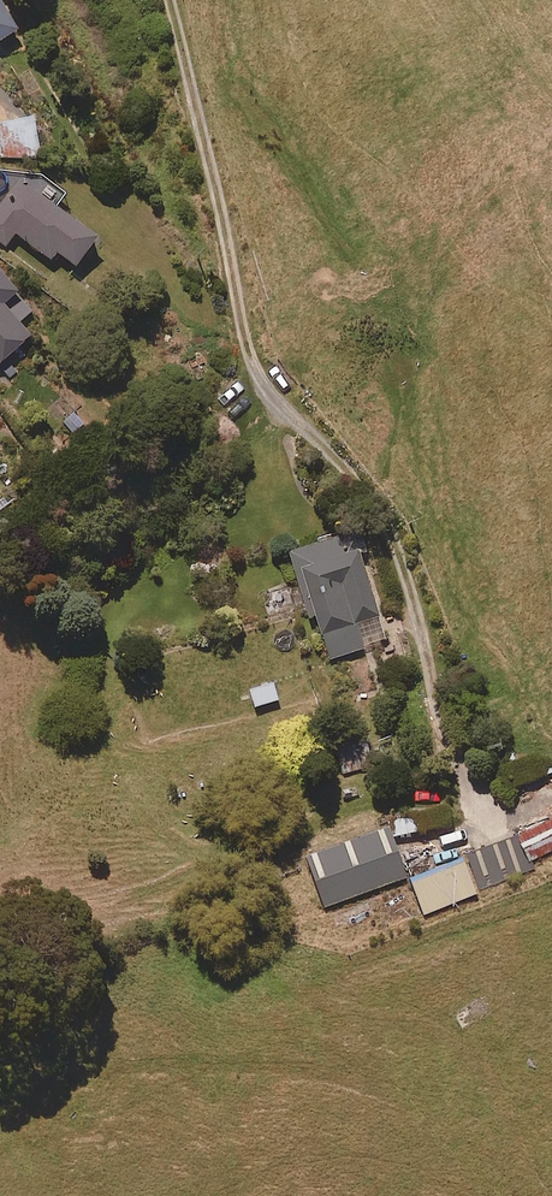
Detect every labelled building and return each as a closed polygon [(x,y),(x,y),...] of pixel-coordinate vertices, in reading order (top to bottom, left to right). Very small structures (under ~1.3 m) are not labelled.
[(0,0),(0,47),(20,35),(0,0)] [(0,123),(0,159),(39,157),(37,122),(0,123)] [(21,185),(0,212),(0,244),(6,249),(16,236),(53,264),(59,257),(78,271),(98,245),(21,185)] [(0,277),(0,369),(32,342),(19,326),(32,315),(0,277)] [(388,642),(353,534),(289,555),(311,621),(316,620),(330,661),(388,642)] [(279,704),(275,686),(251,691),(255,709),(279,704)] [(514,830),(527,859),(551,848),(551,816),(518,829),(514,830)] [(404,875),(384,820),(304,850),(324,905),(404,875)] [(527,859),(514,830),(468,848),(483,888),(532,870),(527,859)] [(475,891),(460,855),(408,876),(423,913),(475,891)]
